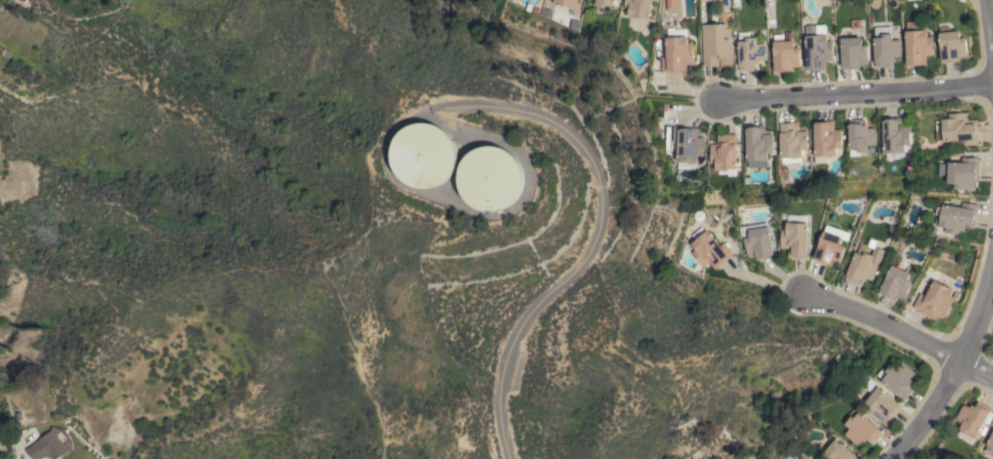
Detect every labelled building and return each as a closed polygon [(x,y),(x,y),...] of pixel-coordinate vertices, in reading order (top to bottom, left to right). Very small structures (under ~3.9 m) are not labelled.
[(552,3),(553,0),(580,0),(577,10),(552,3)] [(595,6),(596,0),(615,0),(614,7),(606,5),(605,8),(595,6)] [(624,8),(625,0),(652,0),(650,19),(628,16),(629,9),(624,8)] [(666,9),(675,9),(675,0),(665,0),(666,9)] [(921,30),(926,29),(926,36),(932,36),(933,55),(925,55),(926,65),(908,66),(908,64),(906,64),(904,31),(906,31),(906,22),(921,21),(921,30)] [(701,24),(726,23),(727,28),(730,28),(731,42),(729,42),(730,46),(732,46),(732,57),(731,57),(731,58),(722,59),(722,58),(718,58),(718,65),(703,66),(701,24)] [(825,34),(826,34),(826,41),(832,41),(833,60),(826,60),(826,70),(805,70),(804,26),(816,25),(816,24),(825,24),(825,34)] [(943,63),(942,60),(942,61),(938,33),(959,30),(960,38),(965,37),(967,55),(966,55),(966,56),(960,57),(960,61),(943,63)] [(739,32),(749,32),(750,37),(757,37),(757,44),(765,43),(766,60),(758,60),(759,64),(755,64),(755,66),(754,66),(754,70),(740,71),(739,32)] [(902,56),(899,56),(899,57),(893,57),(894,60),(890,60),(890,67),(875,68),(873,38),(881,37),(881,34),(892,33),(892,40),(901,40),(902,56)] [(801,66),(793,67),(793,71),(776,72),(774,44),(773,34),(783,34),(783,41),(795,40),(795,48),(800,48),(801,66)] [(660,56),(666,56),(665,37),(688,36),(688,43),(693,43),(694,62),(686,62),(686,72),(661,73),(660,56)] [(862,37),(862,45),(867,44),(868,64),(861,64),(861,68),(843,69),(843,66),(842,66),(841,38),(862,37)] [(978,144),(950,146),(950,141),(943,141),(943,140),(936,140),(935,131),(942,130),(941,119),(948,118),(948,114),(967,112),(967,120),(977,119),(978,144)] [(883,120),(885,120),(885,118),(902,117),(902,126),(910,126),(911,145),(905,145),(906,152),(884,153),(883,120)] [(877,144),(869,145),(869,151),(858,152),(858,149),(850,149),(849,124),(850,124),(850,120),(864,119),(865,125),(868,125),(869,129),(870,129),(870,128),(874,127),(874,129),(876,129),(877,144)] [(813,123),(815,123),(815,122),(828,121),(828,120),(834,120),(834,130),(841,129),(842,148),(837,148),(838,156),(832,156),(832,155),(816,156),(813,123)] [(450,173),(447,178),(443,182),(438,185),(432,187),(427,188),(421,189),(415,188),(410,186),(404,183),(400,180),(396,176),(393,171),(390,165),(389,160),(389,154),(389,148),(391,142),(394,137),(397,133),(402,129),(407,125),(412,123),(418,122),(423,122),(429,122),(435,124),(440,127),(445,130),(448,135),(452,139),(454,145),(455,151),(455,156),(455,162),(453,168),(450,173)] [(780,123),(799,122),(800,131),(807,131),(808,149),(803,150),(804,157),(798,157),(782,158),(780,123)] [(747,126),(765,125),(766,134),(773,134),(775,153),(770,153),(771,160),(769,160),(769,167),(749,168),(747,126)] [(703,156),(698,156),(698,163),(695,163),(695,167),(678,166),(678,161),(675,161),(676,142),(671,142),(672,126),(697,128),(696,137),(704,137),(703,156)] [(739,169),(712,170),(710,144),(717,144),(717,134),(736,133),(739,169)] [(521,185),(519,190),(516,195),(513,199),(509,203),(504,206),(499,208),(494,209),(488,210),(482,209),(477,207),(472,204),(468,201),(464,197),(461,192),(459,187),(458,182),(458,176),(458,170),(460,165),(463,160),(466,156),(470,152),(475,149),(480,147),(485,146),(491,145),(497,146),(502,148),(507,151),(511,154),(515,158),(518,163),(520,168),(521,173),(521,179),(521,185)] [(979,181),(975,181),(974,190),(955,189),(955,183),(947,183),(947,174),(938,174),(938,163),(948,163),(948,162),(961,163),(961,157),(979,158),(979,181)] [(974,228),(966,227),(967,224),(965,224),(964,235),(945,232),(945,228),(939,227),(942,204),(961,207),(962,202),(977,204),(974,228)] [(773,254),(773,257),(756,260),(755,256),(749,258),(748,256),(747,256),(744,239),(741,240),(739,227),(766,222),(767,227),(769,227),(773,254)] [(781,228),(786,229),(786,222),(808,223),(807,258),(788,258),(788,250),(792,250),(792,248),(780,248),(781,228)] [(839,265),(831,262),(830,266),(812,260),(822,232),(823,232),(826,225),(850,233),(848,241),(842,239),(840,245),(845,247),(839,265)] [(714,269),(707,262),(702,266),(689,252),(693,248),(690,244),(706,230),(719,245),(723,241),(724,243),(726,241),(729,245),(727,247),(733,253),(714,269)] [(873,280),(871,279),(870,280),(866,278),(864,281),(861,279),(858,285),(845,279),(846,276),(844,276),(854,252),(862,256),(864,252),(871,255),(874,248),(866,245),(870,237),(879,240),(876,247),(885,250),(873,280)] [(910,273),(907,280),(912,282),(904,299),(903,298),(903,299),(896,296),(895,300),(879,292),(892,264),(910,273)] [(948,287),(953,289),(950,295),(954,298),(946,315),(939,311),(935,320),(917,311),(918,310),(912,307),(919,293),(925,295),(933,280),(948,287)] [(914,373),(912,374),(913,375),(910,378),(910,377),(909,378),(912,381),(909,384),(914,388),(904,399),(901,397),(900,398),(881,380),(876,375),(882,367),(885,370),(891,363),(896,368),(901,362),(914,373)] [(877,386),(901,406),(889,420),(886,417),(882,422),(881,421),(880,422),(866,411),(870,406),(864,402),(877,386)] [(974,439),(960,431),(961,430),(959,429),(963,423),(955,419),(963,405),(964,406),(965,405),(969,407),(968,408),(970,408),(972,404),(975,406),(978,400),(991,407),(974,439)] [(881,431),(871,442),(867,438),(864,442),(862,440),(858,444),(857,444),(856,445),(843,434),(848,428),(843,424),(850,416),(852,418),(858,411),(881,431)] [(44,455),(39,458),(33,458),(25,449),(29,446),(29,447),(49,430),(66,451),(57,458),(51,458),(49,457),(47,458),(44,455)] [(987,445),(992,433),(992,455),(985,451),(988,445),(987,445)] [(858,458),(857,458),(827,458),(821,454),(835,438),(858,458)]
